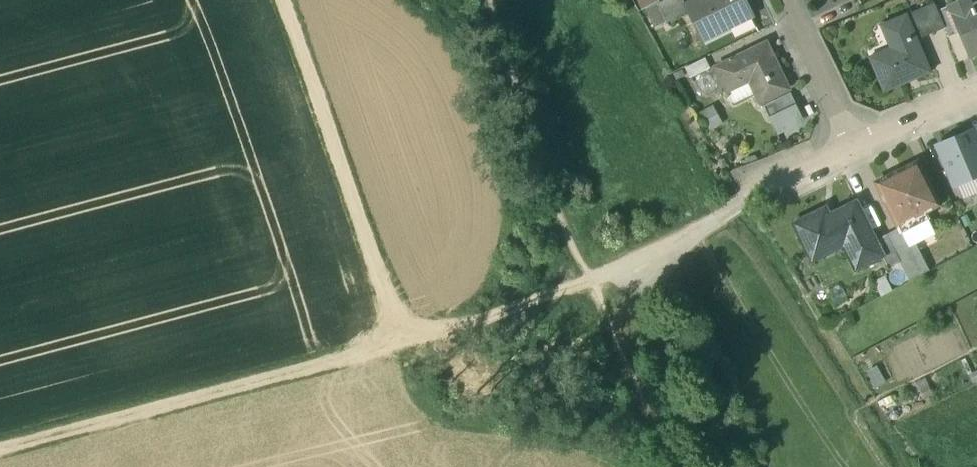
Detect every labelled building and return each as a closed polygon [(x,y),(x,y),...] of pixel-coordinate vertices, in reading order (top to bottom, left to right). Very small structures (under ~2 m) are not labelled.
[(659,3),(669,24),(690,14),(686,5),(686,4),(684,0),(664,0),(659,3)] [(686,5),(690,14),(703,40),(753,16),(746,0),(696,0),(686,4),(686,5)] [(972,5),(970,0),(961,0),(949,5),(959,31),(970,56),(976,53),(976,3),(972,5)] [(935,2),(907,14),(918,39),(945,27),(935,2)] [(907,14),(886,23),(895,46),(870,56),(885,90),(931,71),(918,39),(907,14)] [(959,31),(949,36),(960,61),(970,56),(959,31)] [(766,42),(717,66),(728,89),(750,79),(761,101),(788,88),(766,42)] [(687,75),(707,67),(704,58),(684,66),(687,75)] [(790,92),(764,104),(770,117),(796,104),(790,92)] [(976,177),(976,138),(973,130),(939,145),(957,186),(976,177)] [(919,164),(878,184),(900,228),(902,232),(903,231),(928,219),(925,213),(939,205),(919,164)] [(858,200),(831,214),(828,207),(795,223),(814,261),(845,245),(857,269),(884,256),(886,255),(878,239),(858,200)] [(911,233),(905,236),(903,231),(902,232),(900,228),(888,235),(901,261),(910,280),(930,270),(911,233)] [(901,261),(888,235),(878,239),(886,255),(884,256),(889,267),(901,261)]
